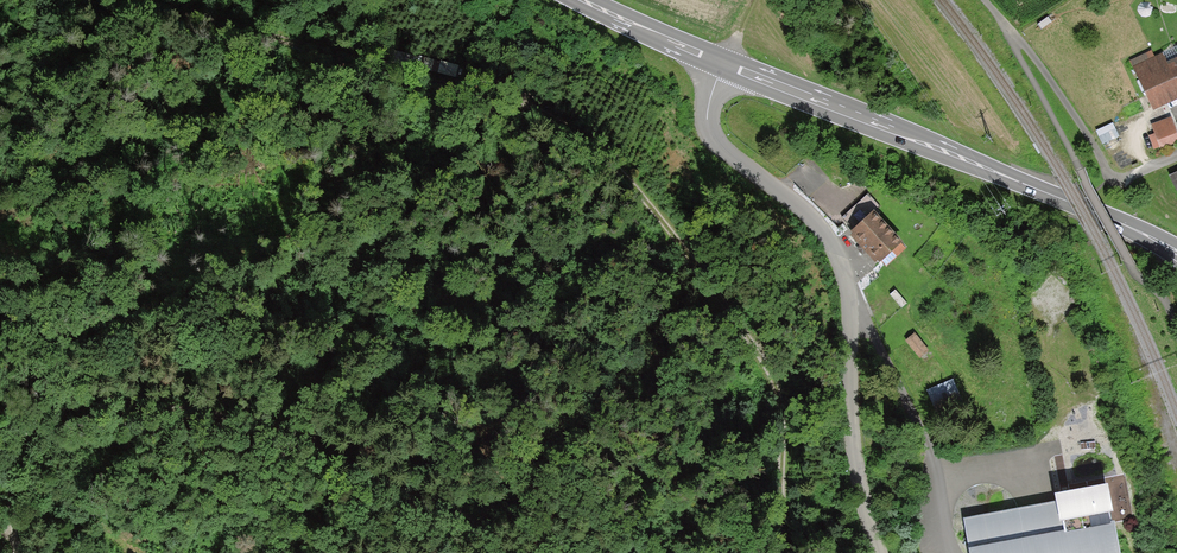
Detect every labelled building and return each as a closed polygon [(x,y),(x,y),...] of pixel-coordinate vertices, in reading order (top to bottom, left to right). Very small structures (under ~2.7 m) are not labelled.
[(1132,60),(1154,111),(1176,101),(1176,45),(1154,55),(1152,51),(1132,60)] [(1152,123),(1162,149),(1176,143),(1176,129),(1172,116),(1152,123)] [(1113,125),(1096,133),(1101,143),(1118,136),(1113,125)] [(847,216),(857,227),(880,207),(870,196),(847,216)] [(871,222),(847,242),(872,271),(895,251),(871,222)] [(909,339),(900,347),(913,364),(922,357),(909,339)] [(948,386),(923,397),(936,427),(961,416),(948,386)] [(1101,489),(952,517),(959,552),(1114,552),(1101,489)]
